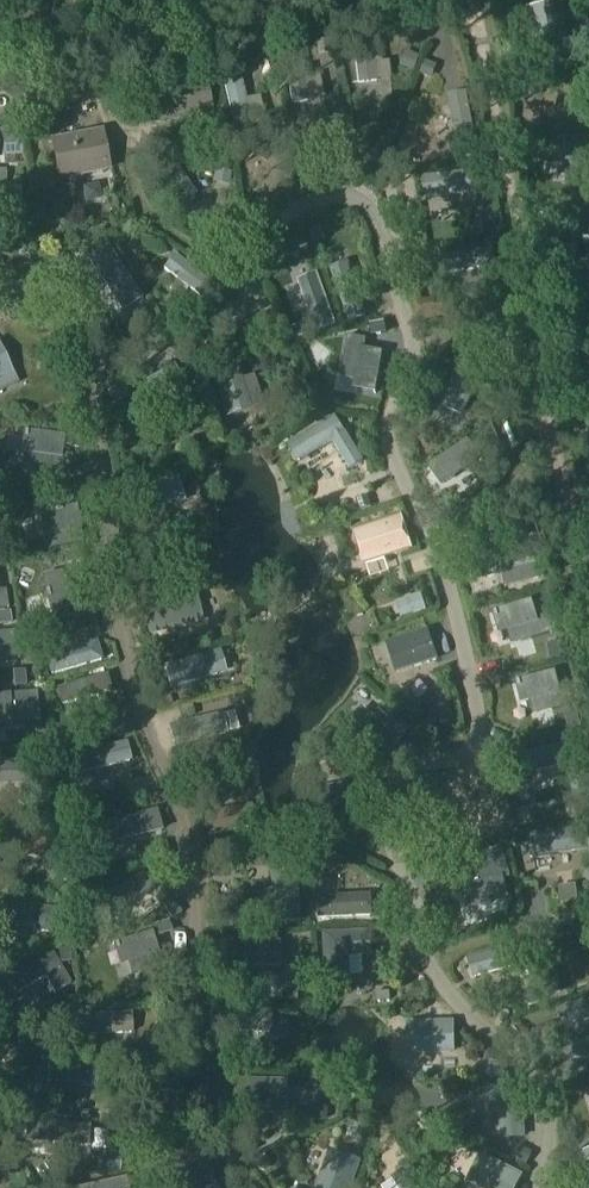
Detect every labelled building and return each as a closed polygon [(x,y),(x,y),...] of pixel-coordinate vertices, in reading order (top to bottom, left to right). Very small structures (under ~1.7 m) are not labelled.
[(562,8),(532,13),(538,55),(568,50),(562,8)] [(370,30),(351,32),(358,84),(376,81),(371,39),(370,30)] [(299,52),(281,55),(291,104),(308,101),(302,68),(299,52)] [(240,73),(222,77),(232,122),(250,118),(246,100),(240,73)] [(205,81),(129,96),(135,128),(211,113),(205,81)] [(582,84),(533,85),(533,104),(583,102),(582,84)] [(465,94),(447,97),(457,149),(475,146),(465,94)] [(109,172),(102,131),(51,141),(58,181),(109,172)] [(559,142),(561,177),(588,175),(588,140),(559,142)] [(169,158),(155,168),(179,202),(184,203),(195,195),(169,158)] [(477,172),(424,178),(427,200),(480,193),(477,172)] [(574,205),(576,229),(583,228),(584,241),(588,241),(588,203),(574,205)] [(142,302),(107,247),(86,260),(121,315),(142,302)] [(494,250),(438,258),(440,275),(497,268),(494,250)] [(174,256),(164,271),(177,281),(189,289),(201,299),(212,284),(174,256)] [(570,264),(573,288),(588,286),(588,262),(570,264)] [(347,264),(330,271),(349,324),(367,318),(347,264)] [(316,275),(296,282),(316,334),(335,327),(316,275)] [(367,332),(378,354),(393,346),(382,325),(367,332)] [(358,387),(377,390),(383,358),(364,355),(367,341),(350,337),(345,360),(347,360),(344,375),(360,378),(358,387)] [(16,383),(0,350),(0,391),(16,383)] [(463,354),(440,407),(462,416),(484,362),(463,354)] [(259,407),(250,377),(237,381),(229,356),(209,363),(226,417),(259,407)] [(335,419),(287,449),(297,465),(332,443),(349,471),(362,463),(335,419)] [(34,452),(32,466),(70,470),(72,456),(63,455),(65,436),(28,431),(25,450),(34,452)] [(467,444),(432,469),(445,487),(480,462),(467,444)] [(177,481),(120,498),(127,522),(184,504),(177,481)] [(77,507),(41,515),(46,538),(47,538),(49,551),(83,543),(80,531),(82,530),(77,507)] [(400,519),(353,534),(364,568),(411,553),(400,519)] [(148,547),(179,538),(175,524),(157,529),(158,534),(146,538),(148,547)] [(533,543),(473,558),(479,581),(501,575),(515,571),(539,565),(533,543)] [(66,571),(43,576),(52,613),(75,607),(66,571)] [(203,622),(195,588),(143,601),(151,635),(203,622)] [(412,599),(417,613),(427,610),(422,596),(412,599)] [(530,637),(530,639),(552,633),(547,616),(533,620),(528,602),(495,612),(497,619),(499,618),(502,629),(511,627),(515,642),(530,637)] [(428,630),(386,643),(396,676),(438,662),(428,630)] [(0,634),(0,664),(17,662),(14,632),(0,634)] [(97,641),(45,656),(51,675),(102,660),(97,641)] [(210,655),(164,669),(170,690),(216,676),(210,655)] [(552,709),(553,710),(574,705),(570,688),(556,691),(551,673),(518,682),(520,689),(522,688),(525,700),(533,697),(537,713),(552,709)] [(108,675),(56,689),(61,705),(88,698),(103,694),(112,691),(108,675)] [(41,721),(38,691),(0,694),(0,725),(41,721)] [(405,707),(419,717),(429,704),(415,693),(405,707)] [(399,743),(362,707),(347,723),(371,746),(360,757),(373,769),(399,743)] [(223,714),(170,726),(175,747),(228,734),(223,714)] [(580,741),(521,756),(526,776),(528,776),(546,771),(585,762),(580,741)] [(126,742),(77,755),(82,774),(131,761),(126,742)] [(25,783),(26,798),(46,797),(44,760),(0,763),(0,785),(25,783)] [(481,778),(428,790),(433,812),(486,799),(481,778)] [(345,785),(312,791),(319,831),(352,825),(345,785)] [(251,806),(205,816),(209,837),(256,826),(251,806)] [(156,810),(96,826),(102,849),(162,833),(156,810)] [(529,837),(532,859),(588,851),(588,837),(588,828),(529,837)] [(20,840),(18,860),(75,863),(76,843),(20,840)] [(470,909),(486,904),(486,906),(491,905),(490,903),(506,899),(501,878),(507,877),(503,862),(454,875),(458,890),(464,888),(470,909)] [(141,871),(87,905),(99,925),(154,890),(141,871)] [(274,893),(252,895),(255,925),(299,921),(295,873),(272,875),(274,893)] [(0,878),(0,895),(14,896),(16,880),(0,878)] [(371,894),(317,896),(317,918),(372,916),(371,894)] [(13,904),(11,924),(41,927),(53,929),(60,930),(62,910),(13,904)] [(152,932),(112,944),(119,967),(127,965),(131,977),(172,965),(167,948),(158,951),(152,932)] [(369,934),(323,936),(325,992),(349,991),(349,977),(348,955),(363,955),(370,954),(369,934)] [(525,942),(469,958),(475,978),(531,962),(525,942)] [(229,944),(229,992),(249,992),(249,966),(278,966),(278,944),(229,944)] [(54,995),(69,986),(50,953),(7,978),(16,994),(44,978),(54,995)] [(370,1014),(371,968),(353,967),(351,1013),(370,1014)] [(566,1006),(570,1026),(588,1022),(588,1001),(566,1006)] [(211,1007),(210,1031),(268,1034),(270,1010),(211,1007)] [(132,1015),(83,1016),(84,1035),(133,1034),(132,1015)] [(453,1023),(409,1024),(410,1054),(454,1052),(453,1023)] [(572,1044),(575,1062),(588,1059),(588,1040),(572,1044)] [(42,1060),(38,1080),(99,1090),(102,1070),(42,1060)] [(235,1082),(235,1113),(285,1114),(285,1083),(235,1082)] [(521,1090),(489,1092),(490,1111),(501,1111),(503,1138),(524,1137),(521,1090)] [(29,1124),(28,1144),(88,1148),(90,1128),(29,1124)] [(162,1155),(166,1177),(173,1176),(175,1187),(177,1187),(216,1182),(213,1166),(203,1167),(201,1149),(162,1155)] [(361,1162),(331,1151),(317,1187),(351,1187),(361,1162)] [(470,1180),(485,1187),(517,1187),(522,1178),(483,1157),(470,1180)] [(393,1180),(398,1187),(424,1187),(412,1168),(393,1180)] [(576,1176),(580,1187),(588,1187),(588,1172),(587,1173),(576,1176)] [(78,1187),(128,1187),(125,1177),(78,1187)]
